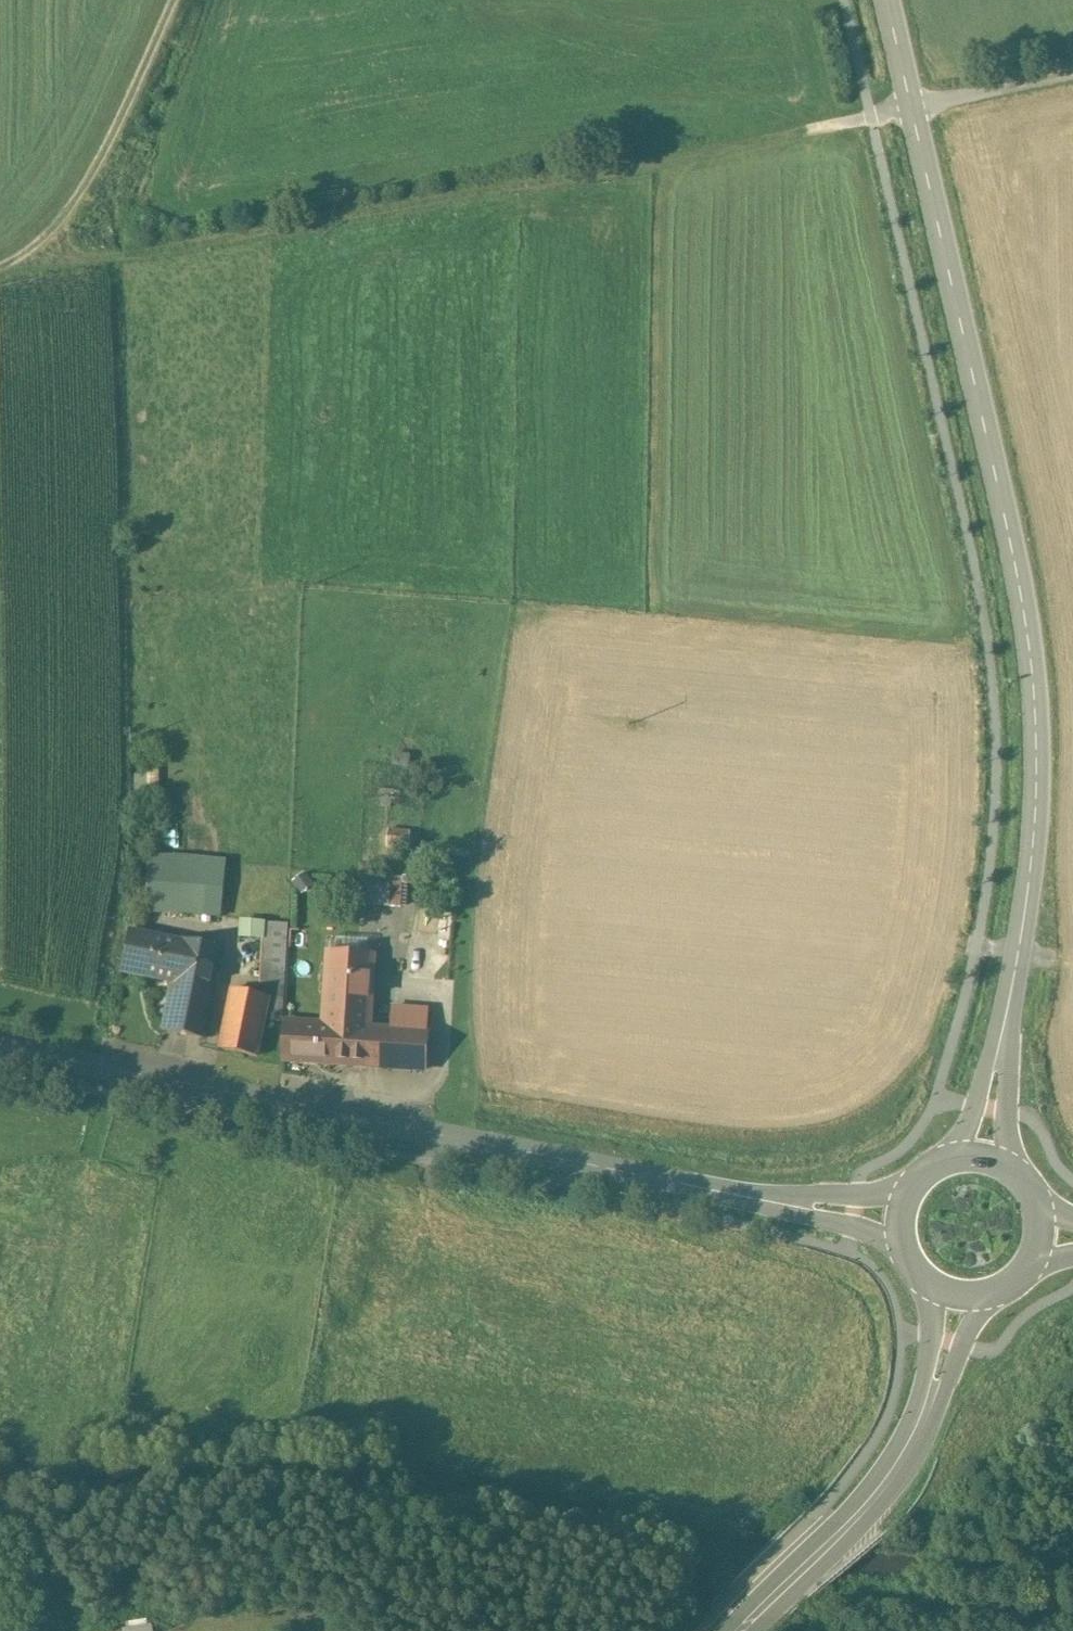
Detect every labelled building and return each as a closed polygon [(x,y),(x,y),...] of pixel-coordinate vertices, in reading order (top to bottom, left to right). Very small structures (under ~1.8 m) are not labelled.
[(410,832),(388,830),(387,847),(408,849),(410,832)] [(212,859),(181,856),(178,886),(224,890),(227,860),(212,859)] [(390,875),(360,874),(358,904),(389,906),(390,875)] [(178,886),(145,885),(145,913),(221,918),(224,890),(178,886)] [(263,923),(242,921),(241,937),(262,939),(263,923)] [(287,924),(263,923),(262,939),(259,996),(269,998),(265,1017),(282,1018),(287,924)] [(179,943),(126,932),(118,972),(171,982),(179,943)] [(218,949),(179,941),(179,943),(171,982),(161,1031),(200,1039),(218,949)] [(375,954),(324,951),(320,1022),(369,1026),(375,954)] [(259,996),(231,990),(219,1049),(257,1057),(265,1017),(269,998),(259,996)] [(427,1010),(392,1007),(391,1028),(425,1030),(427,1010)] [(320,1022),(284,1019),(280,1062),(366,1069),(369,1026),(320,1022)] [(391,1028),(369,1026),(366,1069),(424,1073),(427,1031),(425,1030),(391,1028)] [(153,1616),(123,1618),(124,1630),(154,1630),(153,1616)]
